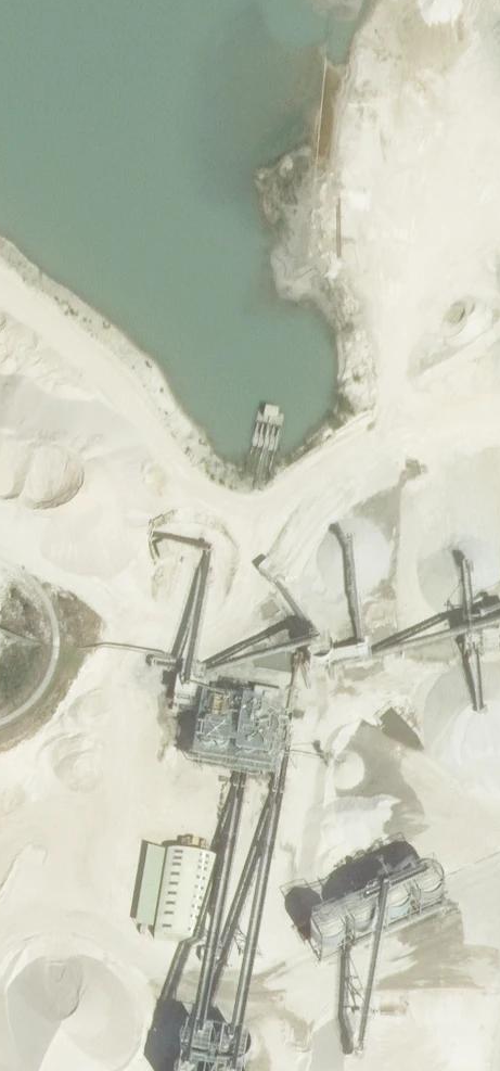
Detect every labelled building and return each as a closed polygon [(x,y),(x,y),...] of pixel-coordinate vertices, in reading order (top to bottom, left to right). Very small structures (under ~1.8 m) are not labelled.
[(222,700),(250,704),(252,691),(224,687),(222,700)] [(254,705),(284,710),(286,696),(256,691),(254,705)] [(156,938),(203,946),(217,860),(169,852),(156,938)] [(240,1065),(221,1063),(222,1049),(200,1047),(197,1070),(239,1070),(240,1065)]
